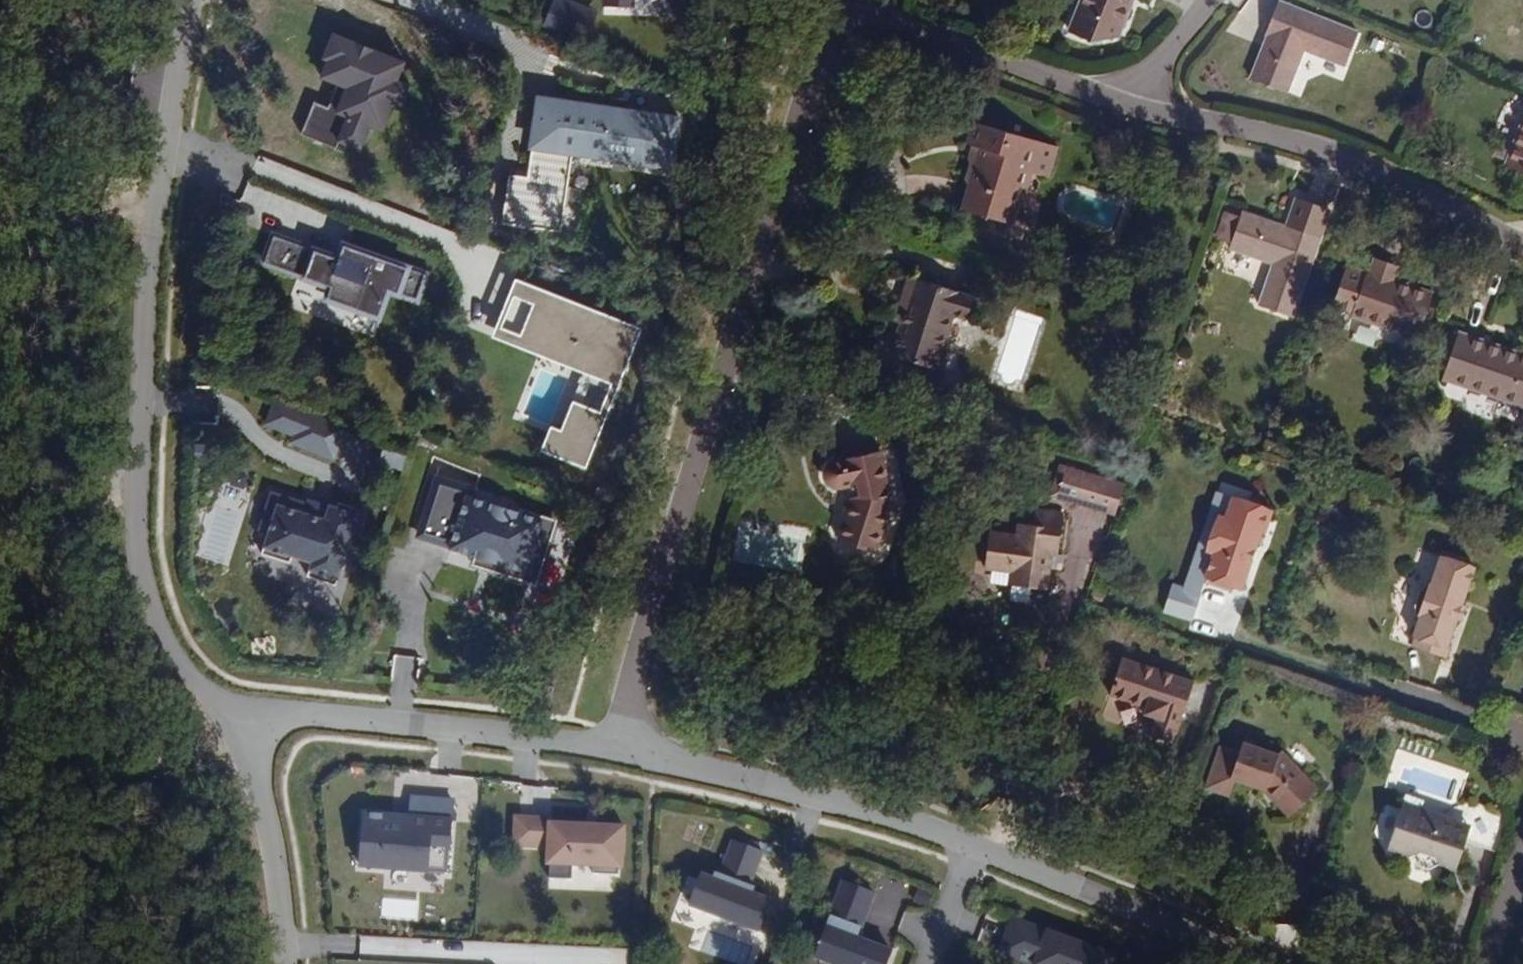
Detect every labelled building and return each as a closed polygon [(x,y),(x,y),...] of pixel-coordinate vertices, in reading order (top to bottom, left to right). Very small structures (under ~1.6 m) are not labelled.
[(597,6),(577,0),(552,0),(544,27),(586,40),(597,6)] [(1129,0),(1082,0),(1078,10),(1075,9),(1068,27),(1070,33),(1091,41),(1114,36),(1129,0)] [(1344,65),(1357,31),(1277,0),(1264,33),(1269,36),(1265,48),(1262,47),(1251,78),(1285,91),(1302,48),(1344,65)] [(370,122),(384,127),(392,104),(403,108),(414,80),(403,76),(409,62),(333,33),(323,58),(327,59),(321,77),(333,82),(324,105),(314,101),(301,134),(336,147),(339,140),(360,148),(370,122)] [(508,173),(501,224),(561,232),(571,155),(671,168),(678,113),(539,94),(528,176),(508,173)] [(1046,177),(1056,145),(973,121),(967,144),(973,145),(969,158),(971,159),(965,179),(970,180),(962,209),(1009,223),(1020,187),(1025,188),(1030,172),(1046,177)] [(1506,166),(1522,173),(1522,122),(1506,166)] [(1293,315),(1330,210),(1295,198),(1284,230),(1272,226),(1273,223),(1242,212),(1241,216),(1231,243),(1230,248),(1274,263),(1259,304),(1293,315)] [(1231,243),(1241,216),(1225,211),(1216,237),(1231,243)] [(427,274),(348,246),(343,260),(274,236),(265,262),(332,285),(328,298),(380,316),(390,290),(418,299),(427,274)] [(1431,295),(1393,282),(1399,265),(1375,257),(1369,273),(1364,272),(1363,276),(1344,270),(1332,306),(1417,335),(1431,295)] [(941,346),(951,317),(965,321),(973,297),(907,275),(900,296),(910,299),(901,323),(899,322),(888,353),(918,363),(942,371),(950,349),(941,346)] [(641,326),(518,277),(495,334),(548,355),(524,414),(549,424),(539,449),(585,467),(641,326)] [(901,323),(910,299),(900,296),(892,320),(899,322),(901,323)] [(1483,342),(1484,338),(1458,328),(1442,376),(1522,404),(1522,355),(1483,342)] [(937,386),(942,371),(918,363),(913,378),(937,386)] [(349,427),(273,397),(263,421),(293,433),(289,441),(336,460),(349,427)] [(889,497),(878,449),(829,461),(825,466),(823,471),(824,478),(829,484),(835,487),(848,483),(851,492),(836,539),(872,551),(889,497)] [(390,450),(385,463),(403,469),(407,455),(390,450)] [(1079,496),(1059,490),(1065,467),(1059,466),(1052,494),(1078,502),(1079,496)] [(1115,513),(1123,483),(1065,467),(1059,490),(1079,496),(1078,502),(1115,513)] [(560,517),(437,478),(417,539),(448,549),(448,550),(474,558),(472,566),(538,587),(560,517)] [(361,510),(274,482),(258,530),(268,533),(264,545),(261,553),(291,562),(293,555),(311,560),(308,567),(306,575),(337,585),(340,577),(345,561),(354,564),(365,529),(356,526),(361,510)] [(1259,544),(1271,510),(1261,507),(1259,500),(1250,497),(1244,501),(1230,497),(1223,517),(1217,515),(1207,544),(1213,547),(1205,570),(1208,571),(1206,576),(1233,585),(1235,580),(1243,583),(1256,543),(1259,544)] [(1057,554),(1063,512),(1034,509),(1032,524),(1018,521),(1016,535),(989,531),(983,566),(1011,571),(1030,574),(1028,586),(1046,589),(1049,568),(1051,553),(1057,554)] [(238,525),(210,517),(198,555),(226,564),(238,525)] [(733,560),(801,572),(808,529),(741,517),(733,560)] [(1059,570),(1062,555),(1057,554),(1051,553),(1049,568),(1059,570)] [(1462,603),(1475,566),(1440,554),(1431,583),(1427,582),(1420,588),(1415,604),(1417,613),(1420,614),(1413,634),(1415,635),(1412,644),(1447,656),(1450,645),(1448,644),(1457,618),(1462,619),(1467,604),(1462,603)] [(1028,586),(1030,574),(1011,571),(1008,583),(1028,586)] [(1171,741),(1192,680),(1120,656),(1108,692),(1146,705),(1144,711),(1157,715),(1151,734),(1171,741)] [(1315,791),(1283,757),(1240,742),(1237,750),(1221,745),(1207,787),(1229,794),(1235,777),(1262,786),(1289,815),(1315,791)] [(430,872),(450,873),(454,818),(456,799),(410,796),(408,814),(364,810),(359,866),(430,872)] [(1451,858),(1453,862),(1459,859),(1465,842),(1497,852),(1508,823),(1501,811),(1470,800),(1446,811),(1444,819),(1420,811),(1401,820),(1405,830),(1396,835),(1404,852),(1408,850),(1415,863),(1429,867),(1451,858)] [(1405,830),(1401,820),(1420,811),(1401,804),(1386,846),(1404,852),(1396,835),(1405,830)] [(549,853),(551,818),(517,816),(515,852),(549,853)] [(625,868),(627,823),(551,818),(549,853),(547,864),(625,868)] [(1467,841),(1471,827),(1457,823),(1464,839),(1467,841)] [(750,894),(764,852),(731,841),(720,876),(715,874),(712,882),(701,878),(691,907),(757,930),(767,900),(750,894)] [(842,880),(830,914),(862,926),(875,892),(842,880)] [(862,926),(830,914),(826,923),(858,936),(862,926)] [(1033,938),(1036,930),(1012,921),(1009,929),(1033,938)] [(897,950),(858,936),(826,923),(814,955),(838,963),(892,963),(897,950)] [(1115,960),(1036,930),(1033,938),(1009,929),(1000,956),(1021,963),(1113,963),(1115,960)]
